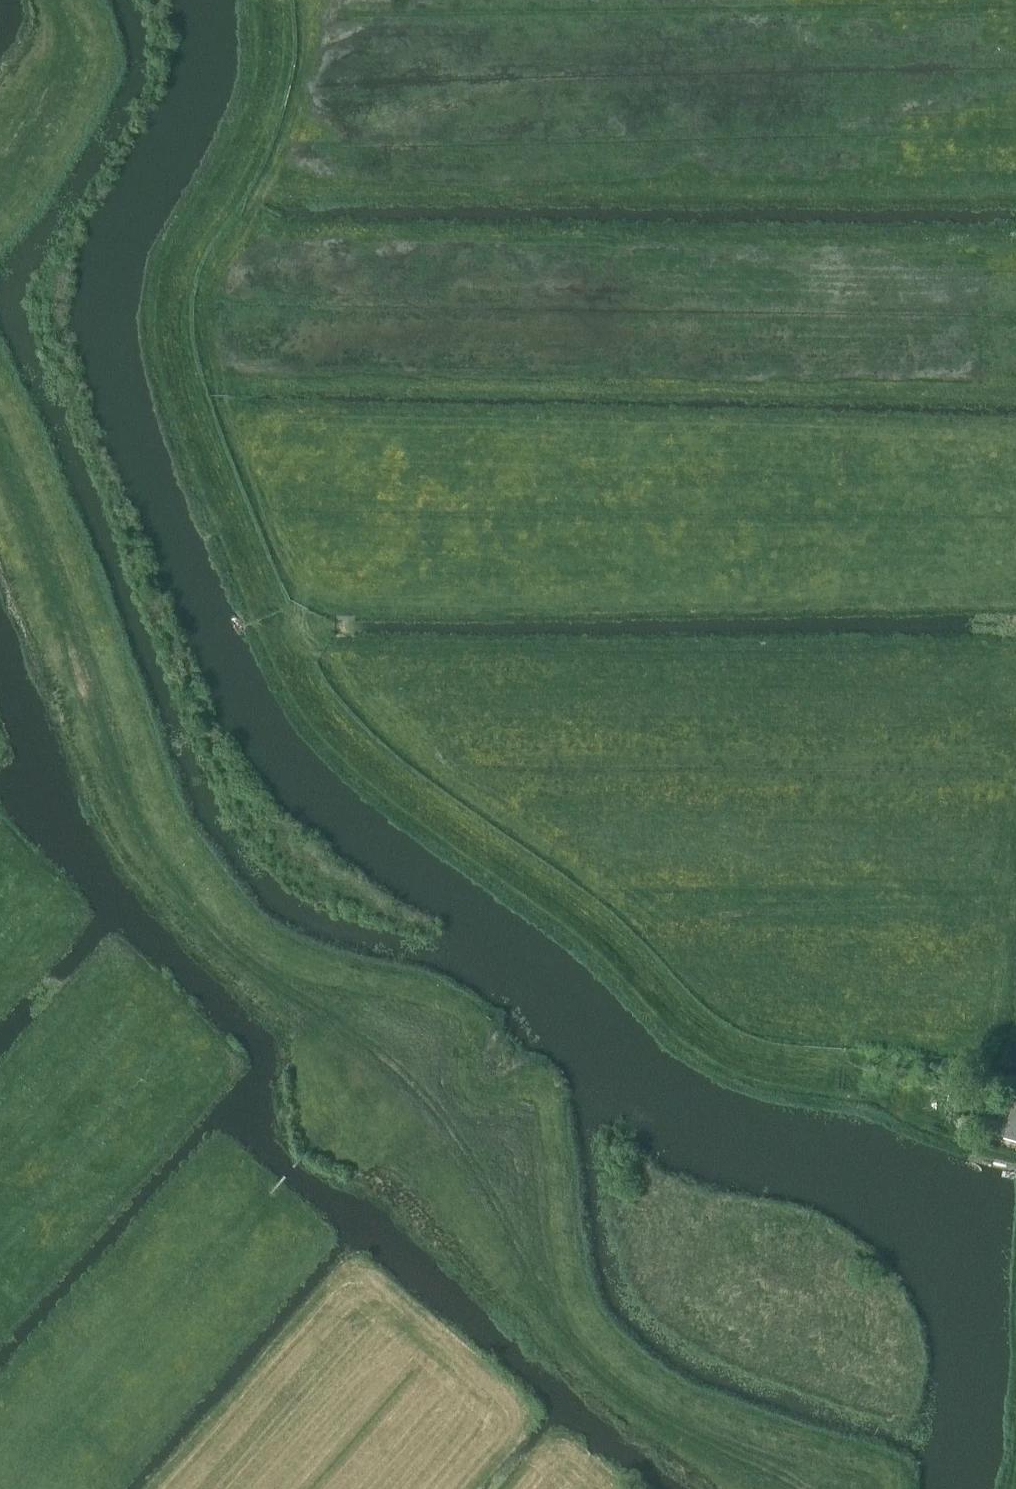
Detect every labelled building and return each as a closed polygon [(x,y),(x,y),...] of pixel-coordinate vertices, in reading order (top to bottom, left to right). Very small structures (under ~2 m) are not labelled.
[(1012,1102),(1009,1117),(1000,1115),(996,1135),(1005,1137),(1015,1139),(1015,1103),(1012,1102)]
